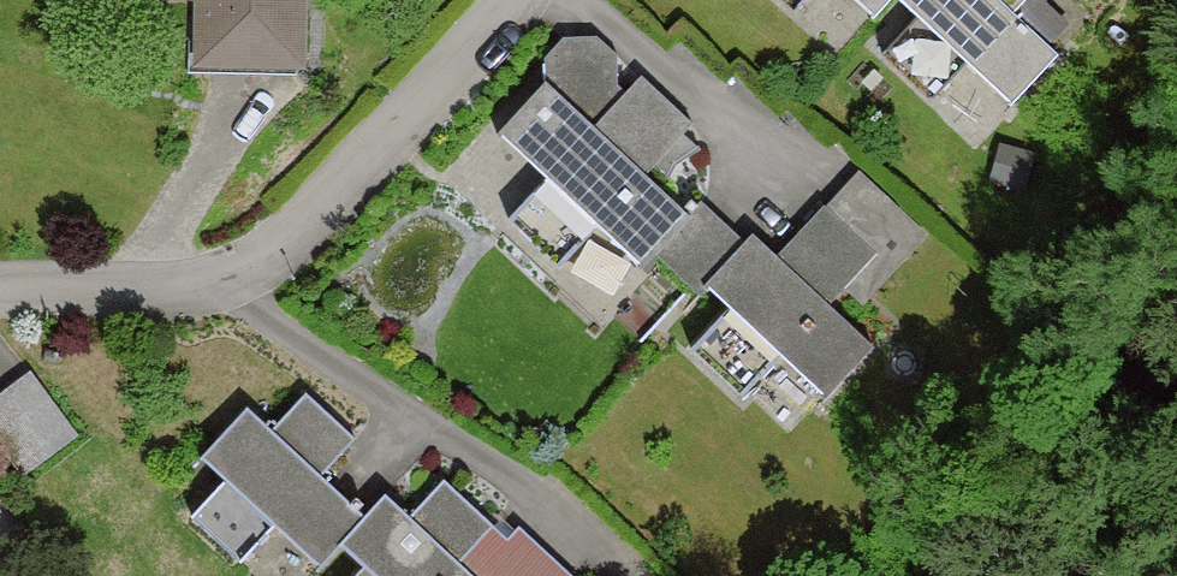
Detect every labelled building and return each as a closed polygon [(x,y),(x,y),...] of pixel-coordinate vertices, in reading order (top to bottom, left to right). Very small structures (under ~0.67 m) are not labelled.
[(208,73),(310,73),(310,0),(208,0),(208,73)] [(799,14),(812,0),(784,0),(799,14)] [(873,24),(892,4),(895,0),(847,0),(873,24)] [(892,4),(919,28),(893,57),(944,104),(973,72),(1020,115),(1065,67),(1021,27),(1046,0),(895,0),(892,4)] [(701,146),(644,88),(598,134),(557,92),(508,141),(556,190),(520,224),(562,267),(598,231),(640,274),(660,254),(687,228),(653,193),(701,146)] [(705,210),(687,228),(660,254),(700,294),(707,287),(744,250),(705,210)] [(755,240),(744,250),(707,287),(736,317),(704,348),(740,384),(772,353),(817,398),(866,350),(824,306),(868,263),(823,217),(777,262),(755,240)] [(29,383),(0,408),(0,450),(27,481),(77,438),(29,383)] [(309,407),(273,446),(250,425),(208,470),(231,491),(212,512),(257,553),(277,531),(324,575),(342,556),(367,529),(319,485),(354,448),(309,407)] [(367,529),(342,556),(364,575),(458,575),(457,575),(496,534),(449,491),(414,529),(389,505),(367,529)]
